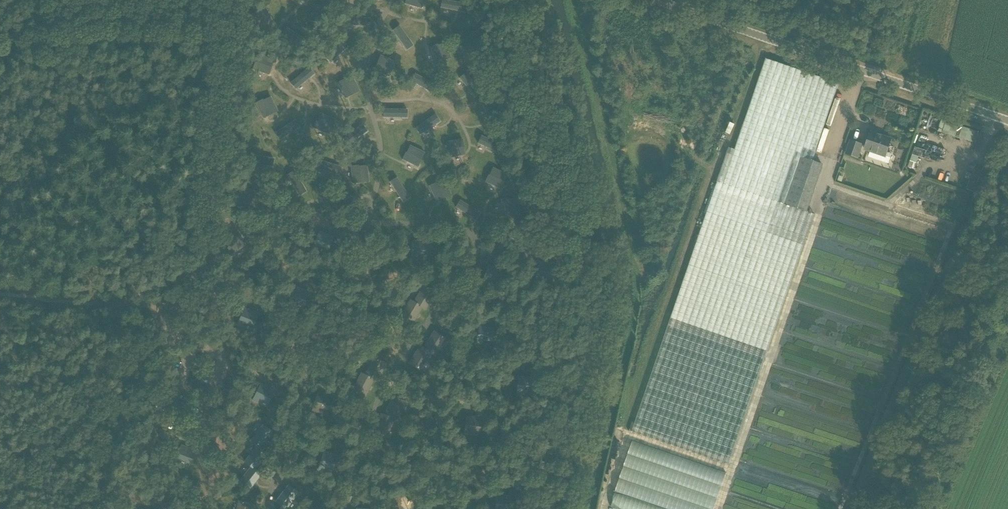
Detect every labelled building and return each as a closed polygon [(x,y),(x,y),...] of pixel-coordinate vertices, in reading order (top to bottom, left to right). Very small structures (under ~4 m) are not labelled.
[(422,8),(424,0),(406,0),(405,3),(422,8)] [(467,3),(452,0),(442,0),(441,7),(465,12),(467,3)] [(407,50),(414,44),(400,25),(392,30),(407,50)] [(430,47),(436,63),(451,57),(445,41),(430,47)] [(334,49),(327,55),(332,61),(339,54),(334,49)] [(255,70),(270,74),(273,58),(258,55),(255,70)] [(717,181),(632,432),(729,465),(814,215),(805,212),(819,174),(822,165),(813,161),(819,142),(823,132),(822,132),(839,83),(835,82),(774,60),(766,57),(733,155),(727,153),(717,181)] [(296,89),(315,73),(309,66),(290,82),(296,89)] [(428,89),(432,81),(415,73),(411,81),(428,89)] [(353,74),(338,81),(345,98),(360,91),(353,74)] [(256,102),(263,118),(278,111),(271,95),(256,102)] [(383,108),(383,117),(408,117),(408,109),(383,108)] [(314,126),(329,132),(334,118),(320,112),(314,126)] [(420,133),(441,122),(437,114),(415,125),(420,133)] [(942,118),(938,129),(972,142),(976,131),(942,118)] [(296,120),(274,130),(279,140),(301,129),(296,120)] [(870,132),(864,149),(870,151),(868,157),(888,164),(891,154),(887,153),(891,140),(870,132)] [(482,134),(478,142),(499,153),(503,144),(482,134)] [(447,140),(448,156),(463,155),(462,139),(447,140)] [(846,154),(857,158),(862,145),(850,141),(846,154)] [(420,167),(426,152),(410,144),(403,159),(420,167)] [(350,181),(368,179),(367,165),(349,166),(350,181)] [(492,166),(486,182),(502,188),(508,173),(492,166)] [(399,176),(391,180),(401,202),(409,199),(399,176)] [(436,202),(451,196),(443,178),(429,185),(436,202)] [(473,217),(478,209),(460,200),(455,208),(473,217)] [(312,247),(311,249),(318,252),(320,248),(328,251),(333,238),(318,232),(312,247)] [(538,266),(536,280),(542,281),(543,277),(551,278),(552,268),(538,266)] [(423,309),(426,311),(437,293),(424,285),(414,302),(411,300),(410,301),(423,309)] [(400,317),(412,325),(423,309),(410,301),(400,317)] [(237,325),(242,328),(244,323),(253,327),(259,315),(244,308),(237,325)] [(475,343),(484,346),(485,341),(493,343),(497,330),(480,325),(475,343)] [(419,346),(436,357),(447,339),(434,331),(423,348),(419,346)] [(408,363),(421,372),(432,355),(419,346),(408,363)] [(361,374),(378,383),(387,364),(374,357),(365,374),(362,372),(361,374)] [(352,392),(365,399),(374,381),(377,383),(378,383),(361,374),(352,392)] [(516,395),(523,396),(523,391),(533,392),(535,377),(517,376),(516,395)] [(252,401),(257,404),(260,399),(268,403),(274,391),(260,384),(252,401)] [(395,421),(398,422),(406,402),(392,396),(385,415),(381,414),(381,415),(395,421)] [(373,434),(387,439),(395,421),(381,415),(373,434)] [(465,416),(462,434),(469,435),(470,432),(479,433),(481,418),(465,416)] [(249,443),(255,448),(267,457),(268,454),(262,449),(275,434),(264,425),(249,443)] [(726,470),(631,442),(611,508),(613,508),(715,508),(726,470)] [(174,462),(180,464),(181,460),(191,463),(195,451),(181,446),(174,462)] [(250,468),(261,476),(262,475),(256,470),(267,457),(255,448),(243,462),(250,468)] [(318,469),(323,471),(324,467),(334,470),(339,458),(324,453),(318,469)] [(238,483),(249,491),(261,476),(250,468),(238,483)] [(281,508),(283,508),(287,508),(299,494),(288,485),(275,502),(281,508)] [(495,508),(501,508),(505,508),(512,508),(512,496),(496,495),(495,508)] [(253,504),(238,501),(237,508),(252,508),(253,504)]
